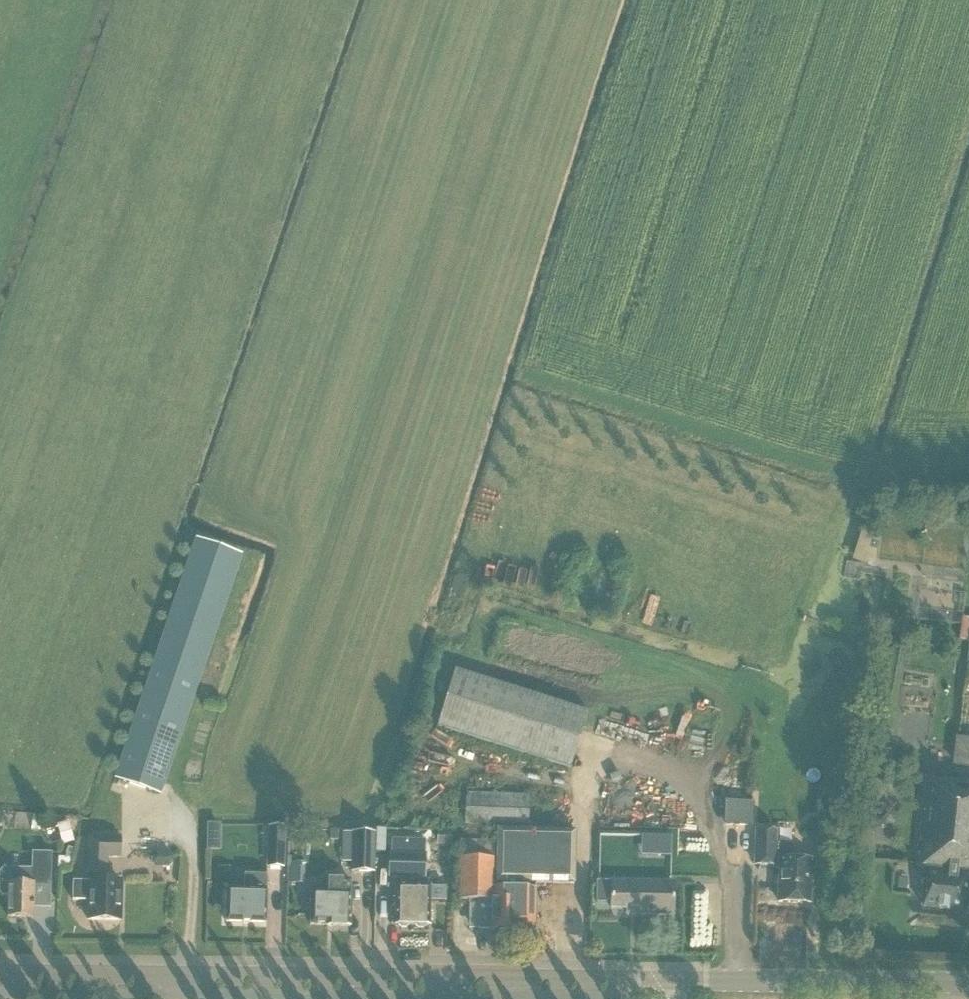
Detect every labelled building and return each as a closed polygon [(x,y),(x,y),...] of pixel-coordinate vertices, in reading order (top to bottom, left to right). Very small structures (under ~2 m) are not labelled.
[(114,778),(160,794),(241,554),(196,539),(114,778)] [(455,669),(437,725),(570,767),(588,711),(455,669)] [(923,907),(967,912),(968,895),(968,781),(927,777),(915,878),(927,879),(923,907)] [(527,827),(528,796),(466,793),(465,824),(527,827)] [(751,803),(727,802),(725,822),(750,824),(751,803)] [(756,828),(754,828),(753,851),(752,866),(776,867),(776,870),(780,870),(778,902),(809,903),(810,876),(812,876),(812,861),(794,860),(794,844),(777,843),(777,829),(756,828)] [(573,883),(574,832),(497,830),(496,882),(573,883)] [(352,868),(373,869),(374,832),(352,832),(352,868)] [(285,834),(268,833),(266,867),(283,868),(285,834)] [(660,835),(660,855),(670,855),(671,835),(660,835)] [(89,836),(88,871),(107,872),(108,856),(120,856),(120,837),(89,836)] [(459,900),(469,900),(491,900),(491,929),(516,930),(532,930),(533,896),(516,895),(516,899),(505,899),(506,884),(493,884),(494,842),(460,841),(459,900)] [(30,870),(3,869),(0,872),(0,892),(3,895),(8,895),(7,916),(33,917),(34,885),(51,886),(51,853),(31,852),(30,870)] [(425,853),(390,852),(389,877),(400,877),(400,885),(395,885),(394,924),(398,924),(401,927),(406,927),(409,924),(414,924),(418,928),(423,928),(426,925),(429,925),(430,886),(424,886),(425,853)] [(226,890),(225,921),(265,923),(266,891),(267,874),(249,873),(249,890),(226,890)] [(311,892),(310,924),(326,925),(350,926),(351,893),(350,893),(351,878),(322,877),(321,884),(312,883),(311,892)] [(89,881),(72,881),(72,900),(88,900),(88,920),(120,920),(121,882),(89,881)] [(611,908),(637,908),(637,914),(673,914),(673,883),(596,881),(595,902),(606,902),(608,899),(611,899),(611,908)] [(477,929),(491,929),(491,900),(469,900),(469,919),(477,919),(477,929)]
